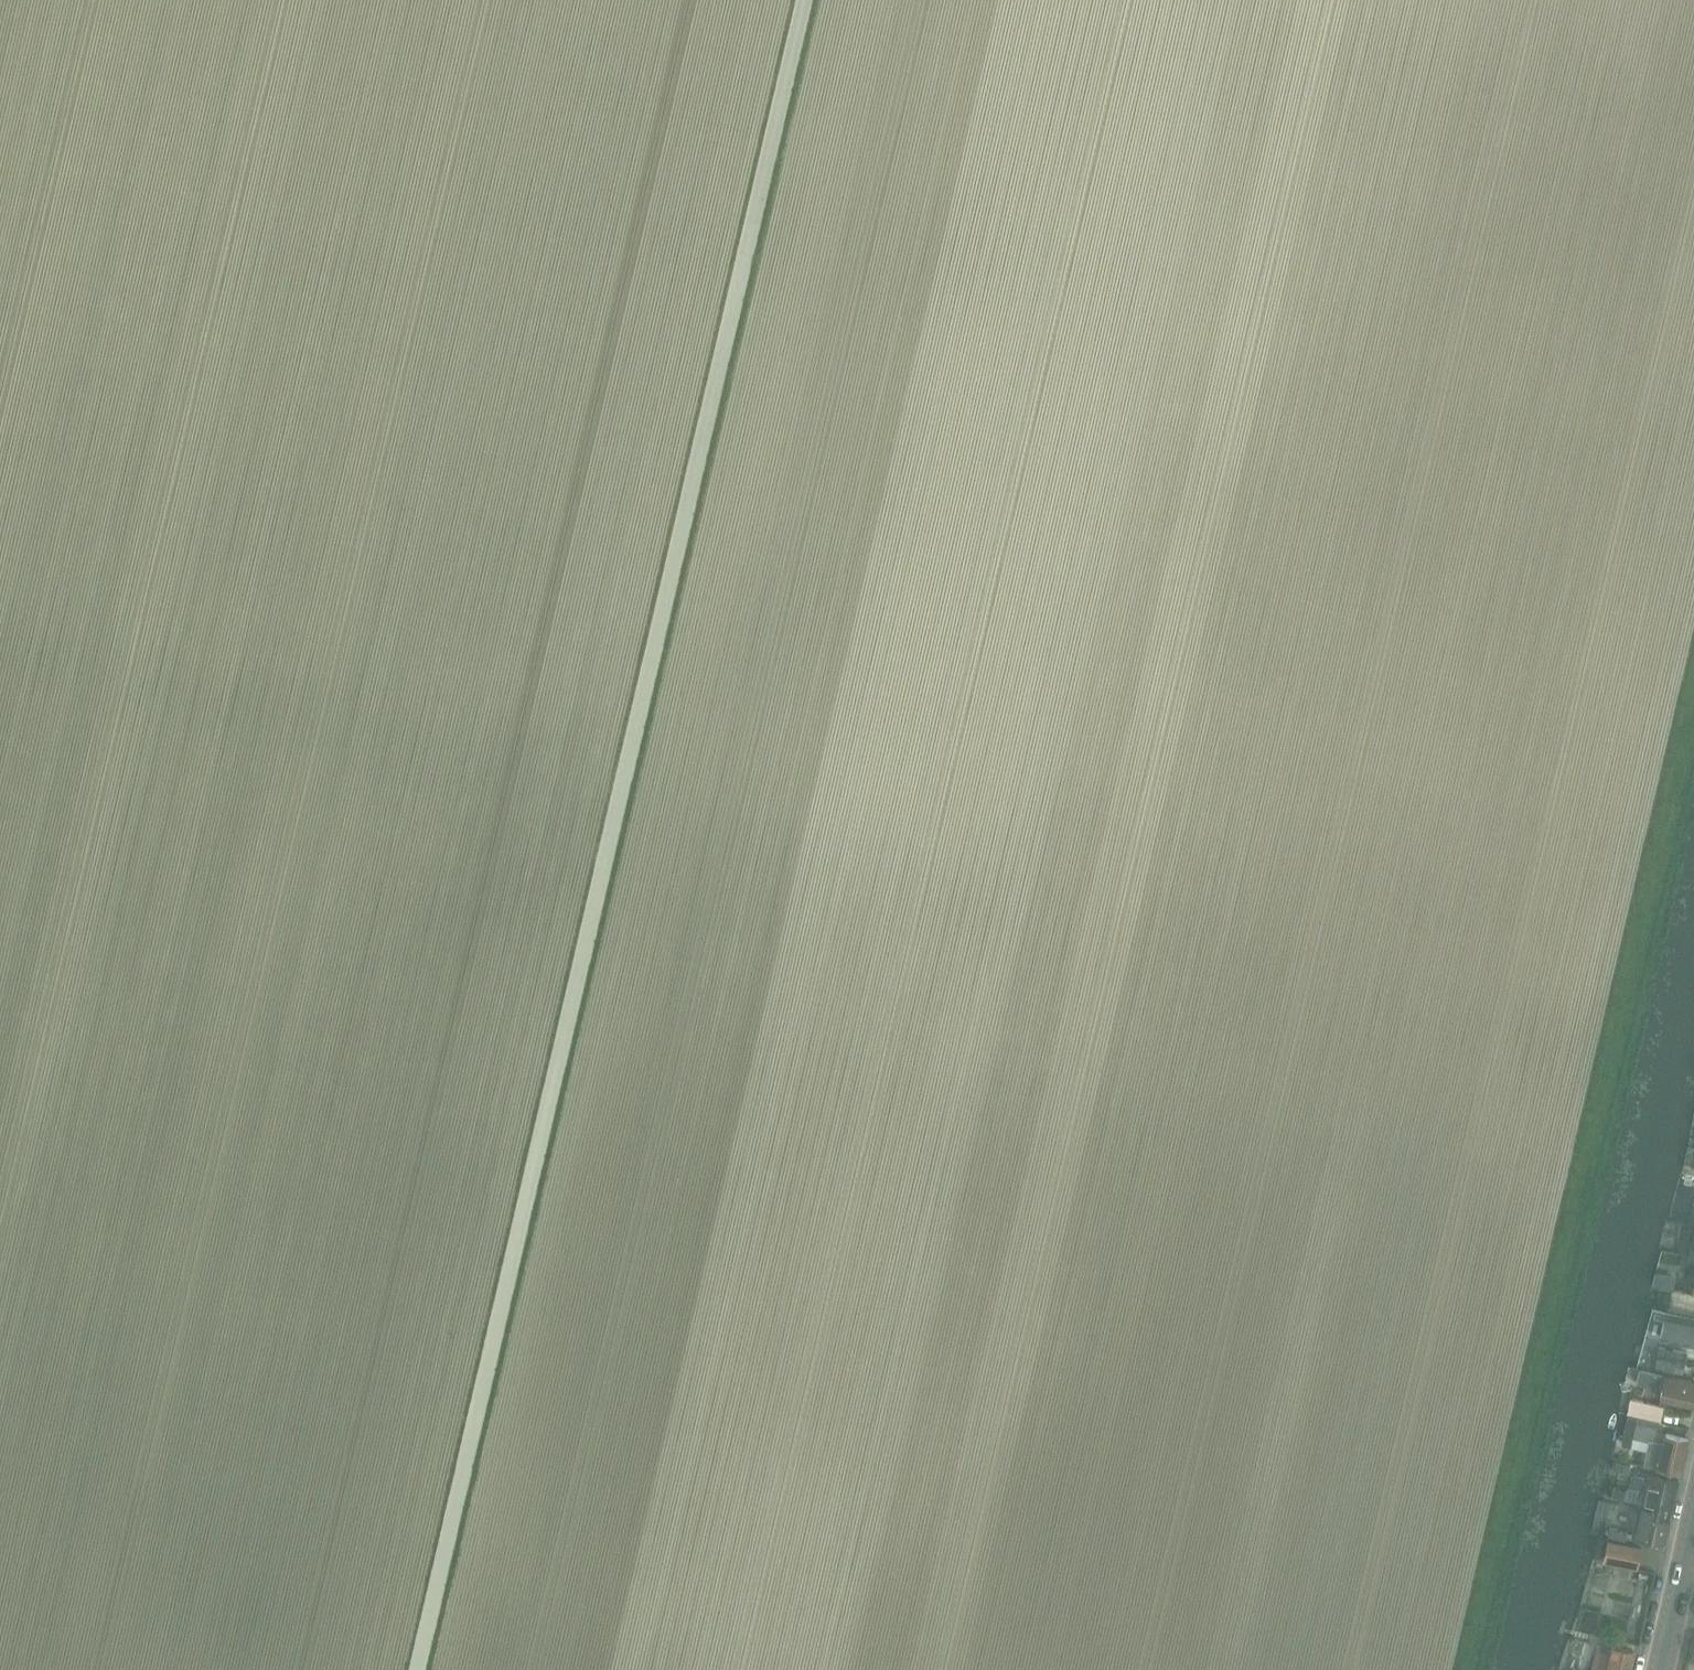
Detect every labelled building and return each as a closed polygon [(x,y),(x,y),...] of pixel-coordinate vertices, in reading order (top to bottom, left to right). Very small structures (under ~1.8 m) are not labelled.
[(1693,1345),(1693,1318),(1666,1312),(1660,1337),(1693,1345)] [(1686,1353),(1659,1347),(1655,1368),(1682,1373),(1686,1353)] [(1693,1406),(1693,1382),(1640,1369),(1636,1384),(1662,1390),(1660,1398),(1693,1406)] [(1629,1398),(1627,1413),(1631,1414),(1637,1416),(1661,1422),(1664,1407),(1645,1402),(1630,1398),(1629,1398)] [(1663,1422),(1661,1422),(1637,1416),(1633,1438),(1648,1441),(1643,1465),(1657,1468),(1682,1473),(1689,1438),(1664,1433),(1661,1432),(1663,1422)] [(1631,1463),(1617,1460),(1614,1459),(1612,1469),(1629,1473),(1631,1463)] [(1624,1499),(1639,1502),(1638,1505),(1653,1508),(1652,1517),(1670,1521),(1679,1480),(1646,1473),(1642,1491),(1627,1487),(1624,1499)] [(1664,1545),(1670,1521),(1652,1517),(1653,1508),(1638,1505),(1631,1537),(1664,1545)] [(1627,1531),(1610,1527),(1607,1537),(1625,1541),(1627,1531)] [(1602,1561),(1637,1568),(1641,1549),(1606,1541),(1602,1561)] [(1634,1649),(1597,1641),(1591,1669),(1630,1669),(1634,1649)]
